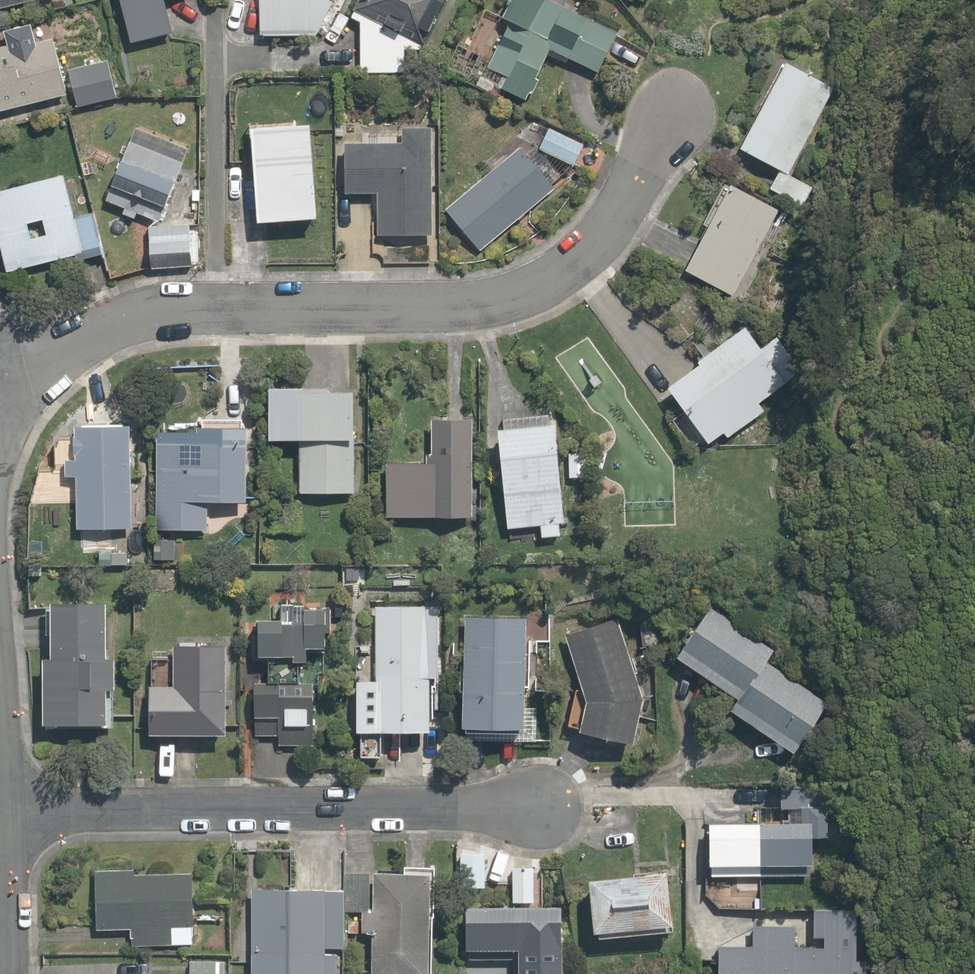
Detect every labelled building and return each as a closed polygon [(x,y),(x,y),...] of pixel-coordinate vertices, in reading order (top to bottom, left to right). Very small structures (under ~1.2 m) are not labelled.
[(36,0),(0,0),(0,11),(36,0)] [(126,45),(175,33),(167,0),(115,0),(126,45)] [(228,12),(223,12),(223,45),(231,45),(262,46),(262,37),(263,0),(228,0),(228,12)] [(308,38),(325,14),(325,0),(263,0),(262,37),(308,38)] [(358,9),(385,20),(380,31),(397,38),(402,28),(432,41),(450,0),(362,0),(358,9)] [(610,31),(540,0),(507,0),(500,17),(510,21),(502,39),(519,46),(516,54),(494,45),(483,68),(507,78),(501,93),(525,104),(548,53),(592,72),(610,31)] [(61,97),(47,40),(0,51),(0,111),(61,97)] [(400,43),(357,41),(356,59),(327,58),(326,70),(398,74),(400,43)] [(115,97),(103,62),(64,75),(76,110),(115,97)] [(788,174),(831,87),(780,62),(737,149),(778,169),(768,188),(804,205),(813,186),(788,174)] [(137,121),(101,199),(123,209),(120,215),(133,220),(135,215),(156,224),(192,146),(137,121)] [(313,219),(311,127),(249,129),(251,221),(313,219)] [(582,145),(544,127),(534,150),(572,167),(582,145)] [(426,235),(427,128),(402,128),(402,147),(342,146),(342,196),(376,196),(376,234),(426,235)] [(505,149),(486,164),(490,170),(441,208),(476,253),(554,191),(519,147),(509,155),(505,149)] [(5,273),(80,256),(72,219),(62,176),(0,190),(0,251),(5,273)] [(734,298),(774,213),(724,188),(683,273),(734,298)] [(95,213),(72,219),(80,256),(81,260),(104,255),(95,213)] [(188,234),(146,233),(144,271),(187,273),(188,234)] [(788,377),(789,349),(777,334),(759,349),(741,326),(661,391),(704,444),(720,431),(726,439),(762,409),(756,402),(788,377)] [(352,391),(268,388),(266,440),(300,441),(351,442),(352,391)] [(232,422),(192,420),(192,431),(156,430),(153,531),(206,532),(207,506),(244,507),(246,442),(232,442),(232,422)] [(434,463),(434,521),(467,521),(467,420),(434,420),(434,463)] [(125,529),(127,430),(69,429),(68,447),(60,447),(59,480),(76,480),(75,528),(125,529)] [(537,540),(557,538),(549,429),(500,432),(506,527),(536,525),(537,540)] [(359,494),(360,451),(298,449),(296,492),(359,494)] [(583,449),(564,450),(565,479),(585,479),(583,449)] [(434,521),(434,463),(380,463),(380,520),(434,521)] [(823,704),(782,674),(772,648),(708,602),(671,655),(732,698),(724,710),(787,755),(823,704)] [(435,605),(373,604),(371,732),(432,734),(435,605)] [(38,723),(111,727),(117,609),(52,606),(49,660),(41,660),(38,723)] [(463,617),(458,726),(518,729),(517,741),(536,742),(538,707),(516,706),(517,690),(536,690),(538,639),(550,640),(551,621),(463,617)] [(322,621),(254,619),(253,662),(321,664),(322,621)] [(583,705),(580,733),(624,741),(635,700),(613,619),(560,634),(583,705)] [(221,645),(172,645),(172,689),(140,690),(141,740),(222,739),(221,645)] [(277,746),(308,748),(312,690),(256,686),(253,736),(278,738),(277,746)] [(807,839),(824,839),(825,806),(807,806),(808,791),(779,790),(779,823),(702,822),(701,866),(807,867),(807,839)] [(486,848),(458,846),(457,869),(457,888),(484,889),(486,848)] [(506,904),(458,903),(457,952),(557,955),(559,905),(532,904),(533,866),(507,866),(506,904)] [(348,871),(346,912),(361,912),(360,936),(374,937),(372,973),(422,973),(428,875),(348,871)] [(130,945),(192,947),(193,928),(186,927),(188,876),(93,873),(91,928),(130,930),(130,945)] [(666,875),(582,881),(586,940),(670,934),(666,875)] [(338,956),(321,955),(322,948),(341,949),(343,894),(250,891),(248,973),(337,973),(338,956)] [(717,947),(715,973),(855,973),(840,913),(814,912),(813,947),(799,946),(798,933),(754,933),(751,950),(717,947)]
